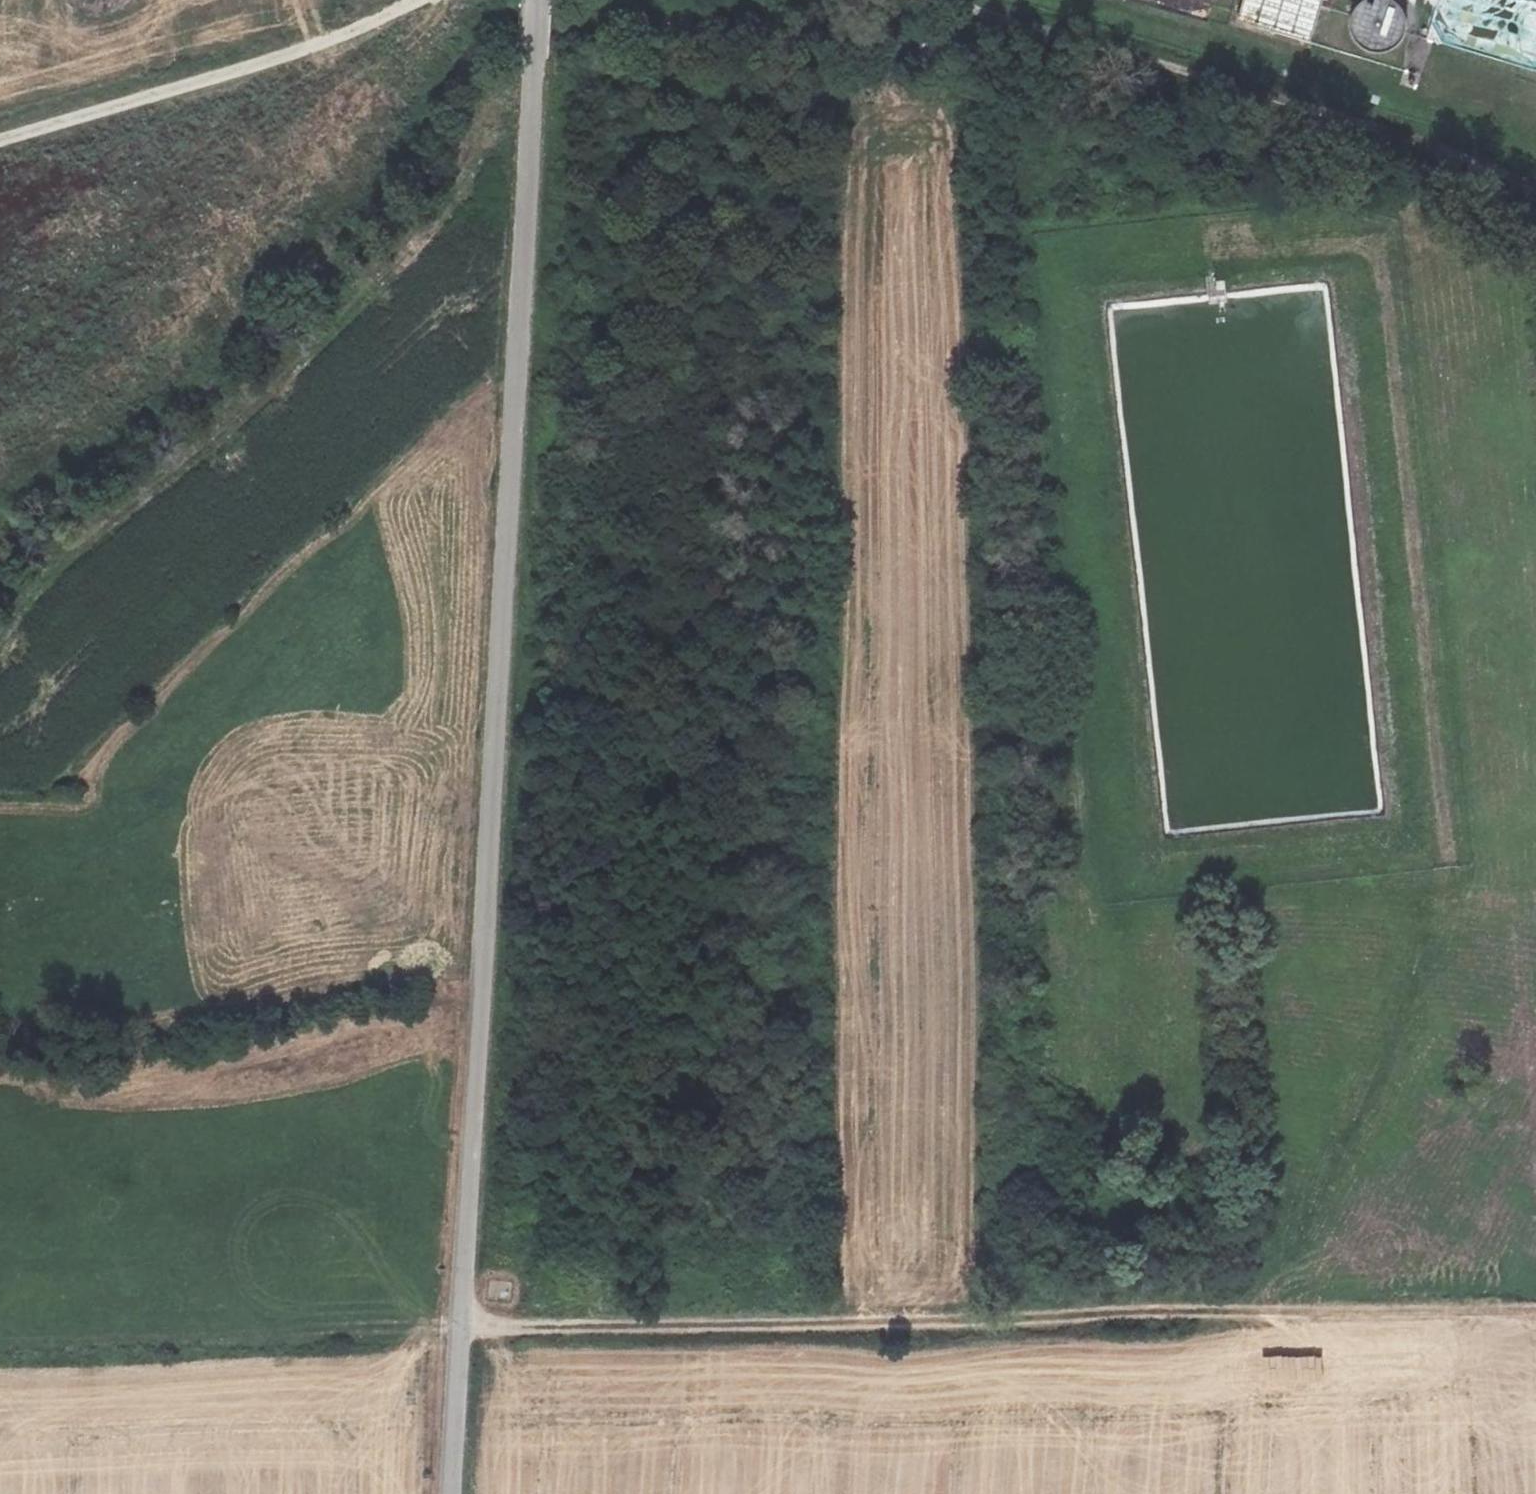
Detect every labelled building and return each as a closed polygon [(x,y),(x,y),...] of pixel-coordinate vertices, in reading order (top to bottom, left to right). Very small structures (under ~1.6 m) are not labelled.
[(1325,0),(1246,0),(1241,26),(1316,42),(1325,0)] [(1407,6),(1385,0),(1363,0),(1353,40),(1396,51),(1407,6)]
